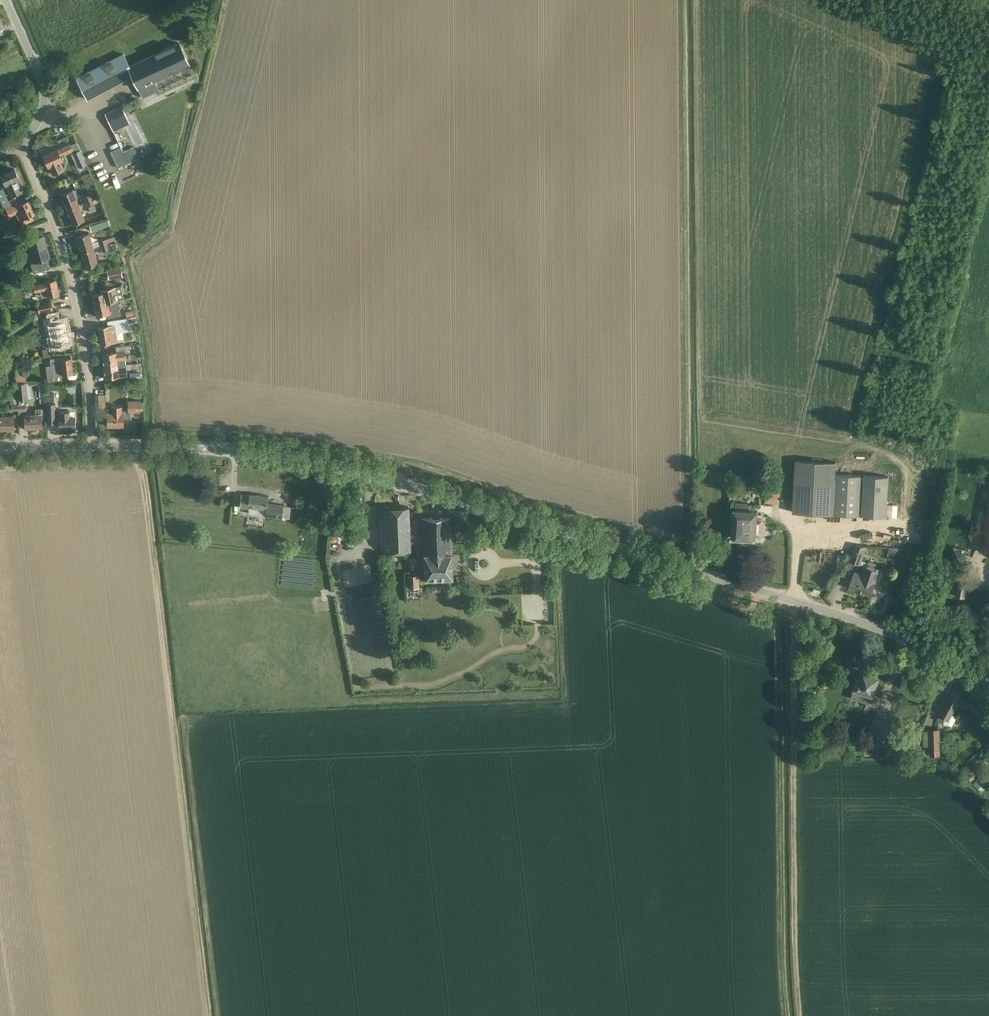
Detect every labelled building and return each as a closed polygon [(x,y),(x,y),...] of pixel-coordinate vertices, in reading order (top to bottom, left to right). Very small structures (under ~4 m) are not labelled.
[(86,73),(77,78),(86,97),(132,76),(138,88),(143,98),(159,90),(155,81),(189,64),(184,53),(179,42),(135,63),(129,65),(124,55),(86,73)] [(121,105),(105,113),(113,131),(130,123),(121,105)] [(61,157),(73,151),(70,144),(58,150),(57,149),(43,155),(48,167),(49,167),(53,174),(64,169),(60,162),(62,161),(61,157)] [(121,147),(110,152),(117,168),(139,157),(134,147),(123,152),(121,147)] [(79,150),(72,153),(77,163),(84,160),(79,150)] [(10,195),(16,192),(21,190),(16,180),(19,179),(14,169),(1,175),(10,195)] [(90,174),(82,177),(86,185),(94,182),(90,174)] [(4,205),(9,214),(10,217),(16,214),(21,223),(32,218),(30,213),(34,212),(29,200),(19,204),(17,199),(10,202),(2,188),(0,189),(0,207),(4,205)] [(73,190),(70,191),(61,194),(67,209),(78,205),(73,190)] [(94,205),(88,208),(90,212),(93,218),(97,217),(94,211),(96,210),(99,209),(98,204),(94,205)] [(78,205),(67,209),(73,224),(84,219),(78,205)] [(108,220),(89,226),(91,232),(110,226),(108,220)] [(4,231),(6,235),(17,230),(16,226),(4,231)] [(33,232),(24,235),(12,239),(15,248),(29,244),(32,251),(46,247),(43,236),(35,238),(33,232)] [(89,233),(86,234),(77,236),(81,252),(93,248),(89,233)] [(50,257),(46,247),(32,251),(35,262),(50,257)] [(93,248),(81,252),(85,267),(98,264),(93,248)] [(110,268),(107,268),(109,279),(123,276),(122,274),(120,266),(120,265),(110,268)] [(56,279),(45,282),(33,285),(35,291),(40,290),(41,298),(49,296),(59,294),(56,279)] [(101,293),(92,294),(94,305),(107,302),(117,300),(123,299),(122,292),(121,286),(114,287),(105,289),(105,292),(102,292),(101,293)] [(37,305),(38,309),(31,310),(32,314),(53,310),(52,302),(37,305)] [(107,302),(94,305),(96,316),(106,314),(107,314),(108,318),(113,317),(119,316),(121,316),(119,308),(109,310),(108,306),(107,302)] [(55,316),(45,318),(42,318),(46,335),(48,335),(50,346),(69,342),(65,321),(56,323),(55,316)] [(101,343),(111,342),(118,341),(117,335),(119,332),(130,330),(129,323),(137,322),(136,317),(128,318),(108,321),(109,326),(98,327),(101,343)] [(112,352),(102,353),(104,367),(118,366),(125,365),(125,362),(125,360),(124,352),(130,352),(129,345),(115,346),(116,352),(112,352)] [(43,357),(50,356),(49,348),(41,349),(43,357)] [(53,365),(53,366),(54,375),(52,375),(52,381),(62,380),(61,375),(73,374),(71,358),(61,359),(61,357),(50,359),(51,365),(53,365)] [(118,366),(104,367),(105,378),(115,377),(126,376),(127,375),(126,365),(125,365),(118,366)] [(19,405),(18,405),(19,409),(26,409),(26,400),(34,399),(32,382),(26,382),(26,377),(16,378),(17,383),(16,383),(18,400),(19,405)] [(54,391),(46,392),(46,402),(55,402),(55,391),(54,391)] [(106,394),(98,394),(98,408),(106,408),(106,394)] [(19,409),(18,405),(18,404),(17,397),(11,398),(11,409),(19,409)] [(123,426),(123,425),(129,425),(131,423),(131,412),(141,412),(141,401),(128,401),(128,411),(121,411),(121,406),(112,406),(112,413),(108,413),(108,426),(123,426)] [(54,402),(47,402),(47,404),(47,414),(47,424),(56,424),(56,422),(59,422),(59,427),(75,427),(75,417),(69,417),(69,411),(60,411),(60,417),(56,417),(55,404),(54,404),(54,402)] [(43,428),(42,418),(42,408),(35,408),(35,414),(24,415),(25,429),(43,428)] [(15,430),(14,415),(0,416),(0,430),(15,430)] [(795,466),(793,512),(859,516),(859,506),(861,475),(836,473),(837,462),(835,462),(796,460),(795,466)] [(864,474),(863,506),(862,516),(887,517),(889,475),(864,474)] [(766,490),(765,503),(777,504),(779,492),(766,490)] [(281,518),(282,515),(283,505),(267,503),(268,496),(249,494),(249,495),(241,494),(239,507),(248,508),(248,506),(265,508),(265,516),(281,518)] [(379,508),(380,518),(381,552),(410,551),(408,507),(379,508)] [(733,510),(732,528),(732,538),(756,539),(757,536),(761,536),(763,534),(763,521),(762,519),(758,519),(758,511),(733,510)] [(296,515),(295,522),(303,524),(304,516),(296,515)] [(352,517),(339,517),(339,532),(353,532),(352,517)] [(425,579),(452,578),(450,518),(422,518),(425,579)] [(867,546),(855,545),(850,560),(860,564),(867,546)] [(954,547),(951,560),(960,562),(963,562),(966,550),(963,549),(954,547)] [(879,571),(874,569),(876,564),(868,561),(863,575),(855,572),(850,587),(870,594),(879,571)] [(345,569),(346,582),(358,582),(358,569),(345,569)] [(407,588),(419,588),(419,575),(407,575),(407,588)] [(968,587),(959,584),(956,595),(966,597),(968,587)] [(869,733),(872,733),(890,739),(897,718),(877,711),(878,707),(870,704),(879,677),(863,672),(860,681),(857,679),(854,689),(851,698),(867,703),(864,713),(874,716),(871,725),(869,733)] [(935,679),(932,686),(943,691),(946,685),(935,679)] [(939,715),(936,720),(950,728),(957,717),(952,714),(961,698),(952,693),(943,709),(942,708),(939,715)] [(939,730),(929,730),(923,730),(923,744),(929,744),(930,751),(930,756),(939,756),(939,750),(940,750),(939,730)] [(978,779),(973,783),(981,792),(986,787),(978,779)]
